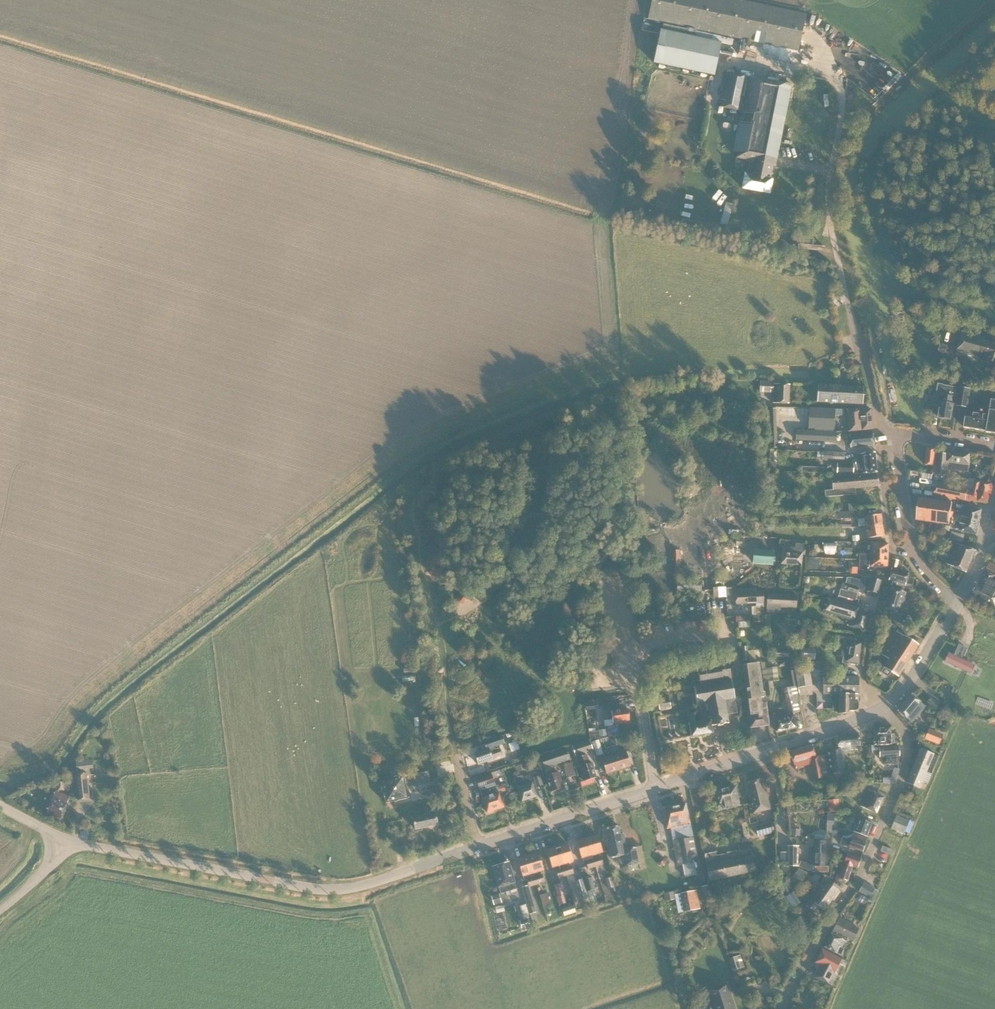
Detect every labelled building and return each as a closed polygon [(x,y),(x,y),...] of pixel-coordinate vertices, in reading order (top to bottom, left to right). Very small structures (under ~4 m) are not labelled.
[(748,41),(799,51),(807,14),(741,0),(653,0),(649,19),(748,41)] [(715,76),(722,42),(661,30),(654,63),(715,76)] [(778,156),(791,89),(792,85),(748,76),(727,72),(720,107),(741,111),(733,152),(738,153),(737,158),(748,160),(750,161),(748,168),(747,174),(745,174),(743,188),(748,189),(770,193),(772,179),(770,178),(773,165),(776,165),(778,156)] [(981,91),(972,85),(970,89),(978,95),(981,91)] [(963,331),(956,355),(979,361),(980,355),(988,357),(987,362),(994,364),(994,338),(993,338),(992,342),(985,340),(986,337),(963,331)] [(948,345),(940,343),(938,350),(946,352),(947,351),(948,352),(950,346),(948,346),(948,345)] [(767,392),(773,392),(772,403),(789,403),(790,385),(774,384),(774,382),(760,381),(760,392),(767,392)] [(863,404),(864,387),(818,384),(817,402),(863,404)] [(952,420),(955,403),(953,403),(954,396),(956,397),(958,387),(939,384),(937,393),(945,395),(943,402),(941,401),(939,409),(941,409),(939,418),(952,420)] [(959,386),(957,406),(969,408),(971,388),(959,386)] [(992,399),(990,413),(967,409),(964,427),(987,431),(987,432),(994,433),(994,400),(992,399)] [(835,409),(809,408),(808,429),(834,430),(835,409)] [(849,431),(873,430),(871,409),(860,410),(857,408),(847,409),(849,431)] [(796,429),(796,440),(836,442),(836,440),(836,431),(798,429),(796,429)] [(851,447),(874,445),(873,431),(850,433),(851,447)] [(933,473),(937,473),(938,463),(936,463),(938,448),(927,446),(925,464),(934,465),(933,473)] [(938,463),(937,473),(936,474),(950,476),(951,469),(969,472),(971,453),(949,451),(949,455),(939,453),(938,463)] [(822,452),(822,460),(845,461),(845,453),(822,452)] [(853,463),(837,464),(838,472),(838,474),(858,473),(858,474),(877,472),(875,452),(856,454),(857,456),(853,456),(853,462),(853,463)] [(855,488),(879,486),(877,474),(832,478),(833,490),(825,491),(825,497),(855,494),(855,488)] [(970,499),(971,499),(984,502),(989,503),(993,483),(990,483),(975,479),(973,489),(970,499)] [(970,499),(973,489),(969,489),(969,488),(938,482),(935,495),(970,502),(971,499),(970,499)] [(920,498),(917,519),(950,524),(950,523),(951,523),(951,522),(953,517),(956,501),(956,500),(955,500),(953,509),(952,509),(953,503),(920,498)] [(956,501),(954,509),(957,511),(956,514),(961,515),(961,516),(980,520),(982,510),(963,506),(963,508),(958,506),(959,501),(956,500),(956,501)] [(803,509),(802,501),(792,502),(792,510),(803,509)] [(866,527),(883,525),(881,514),(864,517),(866,527)] [(953,517),(951,522),(954,523),(955,523),(955,520),(960,521),(959,524),(958,530),(977,534),(980,520),(961,516),(961,515),(956,514),(956,516),(953,517)] [(884,536),(883,525),(866,527),(867,538),(884,536)] [(948,539),(963,542),(965,535),(952,532),(952,533),(950,533),(948,539)] [(802,565),(802,555),(805,555),(805,550),(803,550),(803,543),(796,543),(795,549),(782,548),(781,564),(802,565)] [(871,543),(871,554),(870,555),(888,556),(889,544),(871,543)] [(967,572),(977,550),(958,543),(949,564),(967,572)] [(773,563),(774,548),(754,547),(753,562),(773,563)] [(838,558),(853,558),(853,547),(838,547),(838,558)] [(887,567),(888,556),(870,555),(871,554),(868,554),(868,566),(887,567)] [(896,585),(898,585),(905,587),(909,573),(896,570),(899,560),(894,559),(892,565),(889,580),(897,582),(896,585)] [(970,594),(994,606),(994,565),(991,562),(987,569),(987,568),(979,584),(978,584),(976,583),(970,594)] [(867,595),(877,598),(878,593),(882,581),(867,577),(862,576),(861,580),(852,577),(847,577),(845,584),(850,585),(848,590),(841,588),(839,595),(856,600),(858,592),(865,594),(865,593),(867,594),(867,595)] [(702,591),(701,580),(677,581),(678,592),(702,591)] [(923,592),(927,587),(923,583),(919,587),(923,592)] [(890,588),(884,608),(893,611),(898,612),(900,613),(906,593),(908,593),(909,588),(905,587),(900,586),(898,590),(897,590),(890,588)] [(726,597),(725,587),(713,588),(713,598),(726,597)] [(755,588),(735,589),(736,604),(755,603),(756,603),(756,606),(754,607),(754,615),(763,615),(765,606),(764,591),(756,592),(755,588)] [(767,594),(767,606),(766,612),(780,613),(781,607),(797,608),(797,595),(767,594)] [(865,630),(870,615),(857,611),(859,606),(830,597),(825,612),(849,620),(847,625),(865,630)] [(892,612),(890,621),(909,625),(911,616),(892,612)] [(898,676),(918,645),(897,631),(882,654),(889,659),(884,667),(898,676)] [(859,663),(862,642),(846,639),(842,663),(847,664),(847,662),(859,663)] [(949,653),(945,661),(967,672),(971,663),(962,659),(967,648),(959,645),(954,655),(949,653)] [(748,646),(741,646),(743,661),(749,660),(748,646)] [(816,649),(802,648),(801,659),(815,660),(816,649)] [(697,666),(701,686),(732,681),(728,659),(719,661),(719,662),(697,666)] [(763,692),(759,663),(744,665),(750,715),(749,715),(751,728),(769,725),(764,692),(763,692)] [(777,667),(773,668),(773,663),(761,665),(763,682),(769,681),(778,679),(777,667)] [(798,687),(812,685),(809,666),(795,668),(798,687)] [(849,711),(855,711),(856,711),(857,710),(858,709),(858,708),(859,708),(858,702),(858,701),(860,700),(860,696),(858,696),(858,694),(859,694),(859,677),(823,677),(823,694),(832,694),(832,702),(833,702),(833,709),(839,709),(838,713),(840,713),(843,715),(844,715),(847,713),(848,713),(848,712),(849,712),(849,711)] [(732,681),(701,686),(694,687),(697,705),(707,703),(710,718),(711,726),(717,725),(717,726),(720,726),(723,725),(723,724),(729,723),(727,714),(737,713),(732,681)] [(781,708),(773,710),(774,714),(773,714),(777,732),(796,727),(794,715),(793,713),(800,712),(797,698),(794,686),(783,689),(786,700),(788,711),(784,712),(782,712),(781,708)] [(671,709),(669,694),(657,696),(660,711),(671,709)] [(911,721),(924,705),(912,694),(898,710),(911,721)] [(934,694),(927,703),(934,709),(941,700),(934,694)] [(628,708),(617,710),(616,702),(602,704),(604,720),(612,719),(613,723),(630,721),(628,708)] [(713,733),(711,726),(710,718),(708,719),(706,708),(687,711),(691,737),(701,735),(713,733)] [(889,747),(889,744),(891,744),(891,743),(894,743),(894,734),(891,735),(890,727),(873,728),(874,745),(881,745),(881,747),(879,747),(880,757),(886,756),(887,763),(898,763),(897,756),(899,756),(899,746),(889,747)] [(943,734),(929,729),(925,739),(939,745),(943,734)] [(850,746),(860,745),(859,733),(837,735),(838,747),(827,749),(830,773),(846,771),(843,751),(851,750),(850,746)] [(514,743),(512,736),(503,739),(506,746),(514,743)] [(615,738),(609,740),(611,747),(617,745),(615,738)] [(590,739),(572,745),(575,756),(593,750),(590,739)] [(596,756),(603,754),(599,740),(591,742),(596,756)] [(605,749),(611,747),(609,740),(603,742),(605,749)] [(493,758),(503,755),(500,745),(489,748),(474,754),(478,764),(493,759),(493,758)] [(814,779),(828,777),(823,755),(815,756),(813,746),(791,752),(796,768),(811,763),(814,779)] [(553,765),(561,762),(571,759),(567,749),(541,758),(547,775),(546,776),(551,792),(563,788),(558,772),(555,773),(553,765)] [(938,756),(934,754),(920,749),(907,782),(920,788),(923,780),(928,782),(938,757),(938,756)] [(614,755),(619,770),(631,766),(626,751),(614,755)] [(584,781),(596,777),(594,770),(595,770),(592,762),(589,763),(586,754),(578,757),(580,766),(584,781)] [(606,774),(619,770),(614,755),(602,759),(606,774)] [(82,769),(98,768),(98,759),(81,760),(82,769)] [(526,769),(525,764),(514,766),(516,772),(526,769)] [(897,783),(898,770),(893,770),(892,778),(885,778),(884,783),(897,783)] [(74,774),(77,800),(91,799),(88,772),(74,774)] [(406,787),(423,783),(430,781),(427,772),(407,776),(406,775),(404,776),(403,775),(381,780),(386,803),(408,798),(406,787)] [(497,786),(493,774),(477,779),(483,797),(482,798),(487,812),(504,807),(499,792),(506,790),(504,784),(497,786)] [(522,801),(537,796),(532,782),(530,774),(522,777),(522,776),(515,778),(518,787),(517,787),(522,801)] [(533,777),(537,787),(543,785),(540,775),(533,777)] [(752,814),(770,809),(769,803),(765,788),(763,789),(760,779),(748,782),(751,795),(749,796),(752,804),(749,805),(752,814)] [(440,796),(438,785),(432,786),(434,798),(440,796)] [(719,810),(740,805),(739,800),(735,786),(714,791),(719,810)] [(876,813),(884,797),(868,789),(860,806),(876,813)] [(69,796),(62,793),(55,791),(53,797),(47,812),(61,818),(67,802),(69,796)] [(836,800),(828,800),(829,812),(837,811),(836,800)] [(682,826),(690,824),(686,803),(664,808),(666,819),(665,819),(667,828),(670,828),(673,841),(674,841),(678,865),(680,864),(682,864),(696,861),(698,861),(693,837),(684,839),(682,826)] [(435,813),(433,805),(427,807),(429,814),(413,817),(415,830),(438,825),(435,813)] [(909,821),(896,815),(891,828),(904,834),(905,831),(909,833),(914,821),(910,819),(909,821)] [(867,836),(872,823),(858,818),(853,831),(867,836)] [(771,822),(756,826),(759,837),(774,833),(771,822)] [(740,851),(722,854),(726,877),(756,871),(752,855),(751,849),(752,848),(747,823),(742,823),(745,837),(741,838),(742,844),(738,845),(740,851)] [(620,834),(618,826),(606,829),(609,840),(607,840),(611,858),(625,855),(627,865),(639,863),(635,847),(627,849),(623,833),(620,834)] [(866,842),(867,838),(853,834),(848,836),(843,835),(840,844),(863,852),(866,842)] [(587,838),(596,866),(603,864),(601,856),(596,858),(595,854),(603,852),(598,835),(587,838)] [(588,869),(596,866),(587,838),(577,841),(582,858),(584,864),(586,863),(588,869)] [(815,841),(815,848),(809,848),(809,866),(815,866),(815,871),(829,872),(829,866),(824,866),(825,841),(815,841)] [(558,847),(566,875),(574,873),(572,865),(567,867),(566,863),(573,861),(568,844),(558,847)] [(893,849),(883,845),(881,851),(891,854),(893,849)] [(779,866),(791,868),(791,867),(799,867),(799,846),(787,846),(787,852),(780,852),(780,863),(787,863),(787,866),(778,864),(778,866),(779,866)] [(558,878),(566,875),(558,847),(547,850),(552,867),(560,865),(561,869),(556,870),(558,878)] [(709,880),(726,877),(722,854),(716,856),(715,852),(706,854),(706,853),(705,854),(707,864),(706,864),(709,880)] [(539,853),(528,856),(537,884),(544,882),(542,874),(537,876),(536,872),(544,870),(539,853)] [(838,881),(839,878),(847,880),(850,871),(849,870),(851,865),(858,867),(861,857),(849,853),(846,863),(844,863),(842,868),(843,868),(841,874),(837,872),(835,880),(838,881)] [(529,886),(537,884),(528,856),(518,859),(524,880),(527,879),(529,886)] [(665,858),(662,858),(658,860),(658,863),(659,865),(662,866),(666,864),(667,861),(665,858)] [(501,893),(505,892),(506,895),(510,894),(509,891),(517,889),(515,882),(509,862),(492,867),(499,887),(501,893)] [(801,883),(808,873),(798,869),(793,877),(801,883)] [(615,887),(612,877),(605,879),(608,889),(615,887)] [(588,897),(597,894),(595,889),(592,878),(583,880),(588,896),(588,897)] [(588,896),(583,880),(583,879),(577,880),(575,881),(577,886),(580,898),(588,896)] [(819,890),(832,900),(839,890),(826,880),(819,890)] [(800,902),(787,881),(779,886),(792,907),(800,902)] [(825,910),(832,900),(806,881),(804,885),(817,893),(812,901),(809,899),(805,905),(816,912),(820,906),(825,910)] [(565,898),(561,883),(554,885),(559,900),(565,898)] [(870,897),(875,889),(874,888),(865,883),(864,883),(859,891),(870,897)] [(709,885),(701,886),(704,903),(712,901),(709,885)] [(678,912),(699,908),(696,890),(675,895),(678,912)] [(675,898),(673,891),(664,893),(666,900),(675,898)] [(494,904),(502,902),(500,893),(492,895),(494,904)] [(534,906),(531,893),(524,895),(528,908),(534,906)] [(544,906),(550,904),(547,893),(540,895),(544,906)] [(867,898),(862,895),(859,901),(864,904),(867,898)] [(575,913),(574,907),(561,911),(563,916),(575,913)] [(530,926),(528,918),(520,921),(522,929),(530,926)] [(824,947),(841,955),(845,948),(842,947),(845,941),(846,941),(847,938),(853,941),(860,929),(839,918),(833,931),(837,932),(836,935),(831,933),(824,947)] [(841,959),(822,949),(815,962),(821,965),(814,977),(828,982),(834,971),(834,972),(841,959)] [(744,967),(740,955),(729,959),(733,971),(744,967)] [(726,986),(712,990),(708,992),(712,1003),(714,1003),(716,1008),(734,1008),(726,986)]
